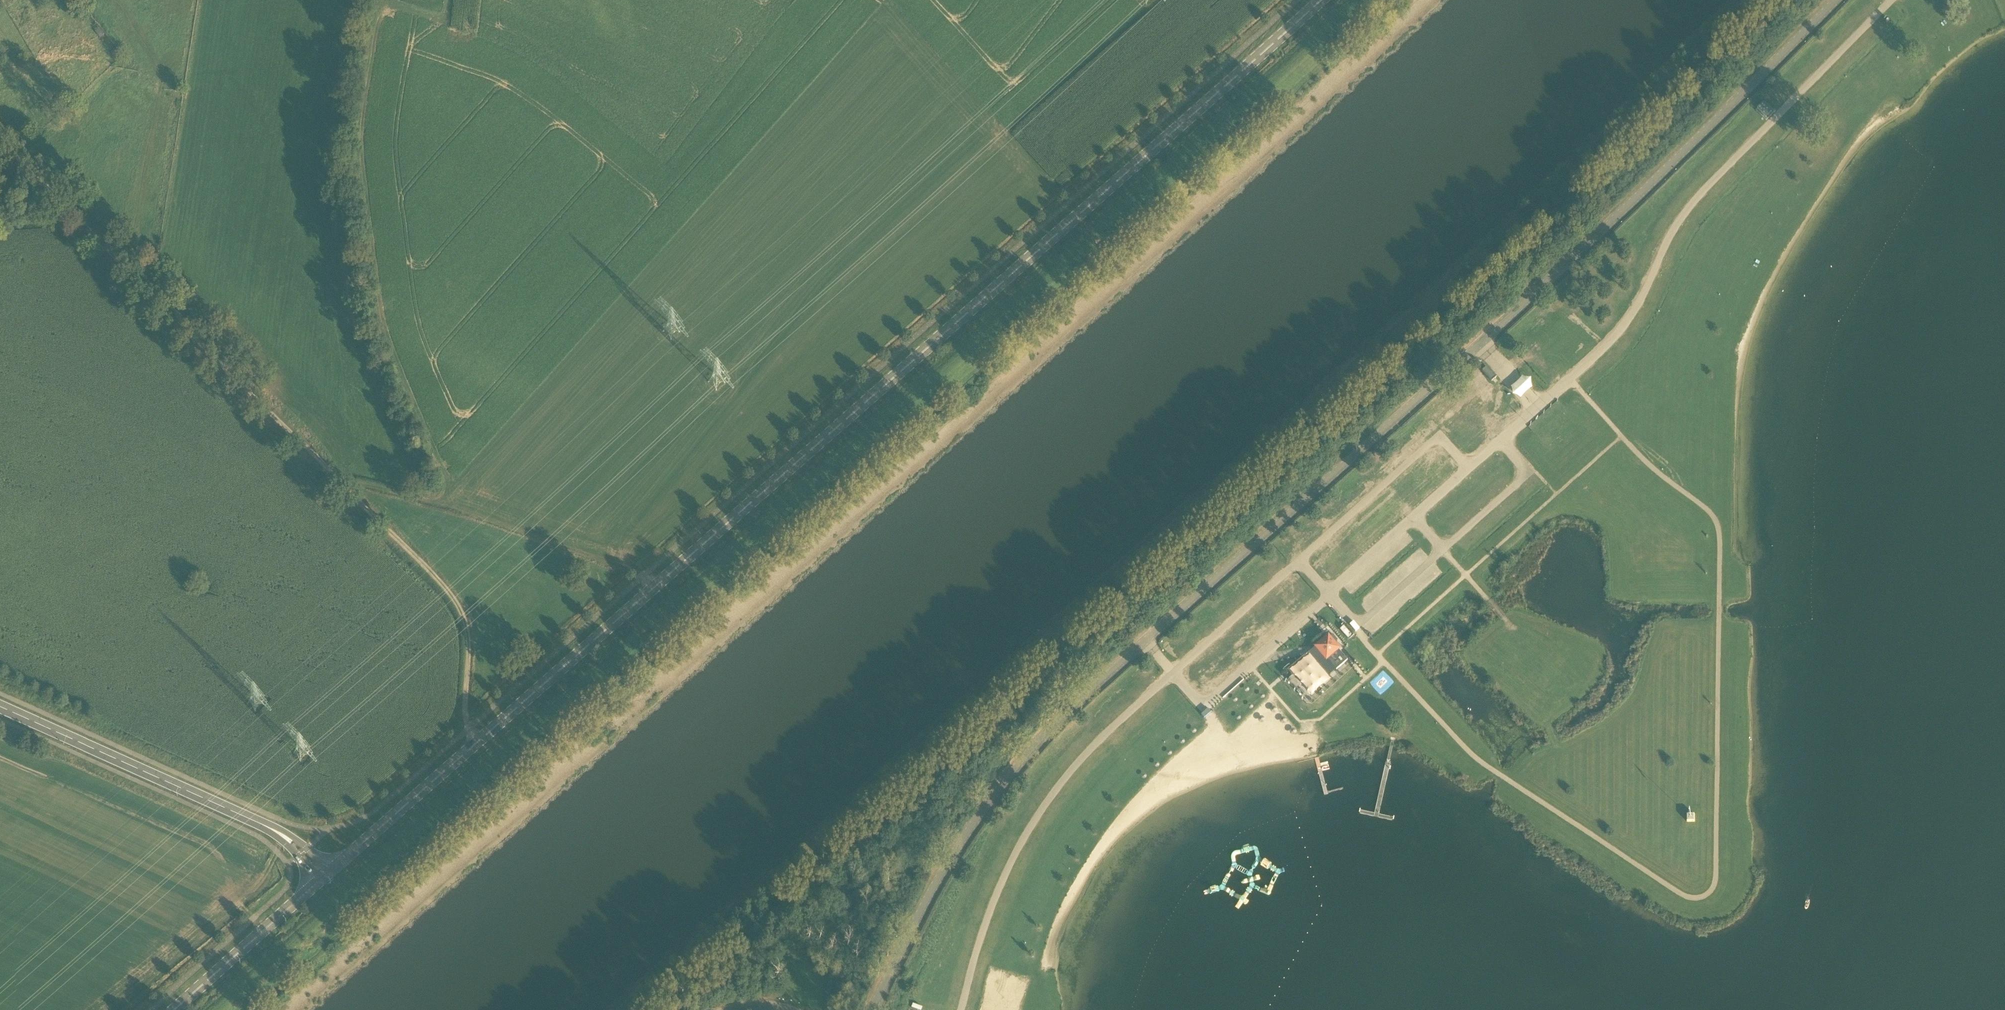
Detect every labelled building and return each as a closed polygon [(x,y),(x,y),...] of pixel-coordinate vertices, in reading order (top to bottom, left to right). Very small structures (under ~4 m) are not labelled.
[(1763,100),(1755,109),(1764,117),(1772,108),(1763,100)] [(1482,371),(1491,382),(1493,380),(1496,378),(1497,377),(1487,366),(1482,371)] [(1328,636),(1316,646),(1326,659),(1338,648),(1328,636)]
